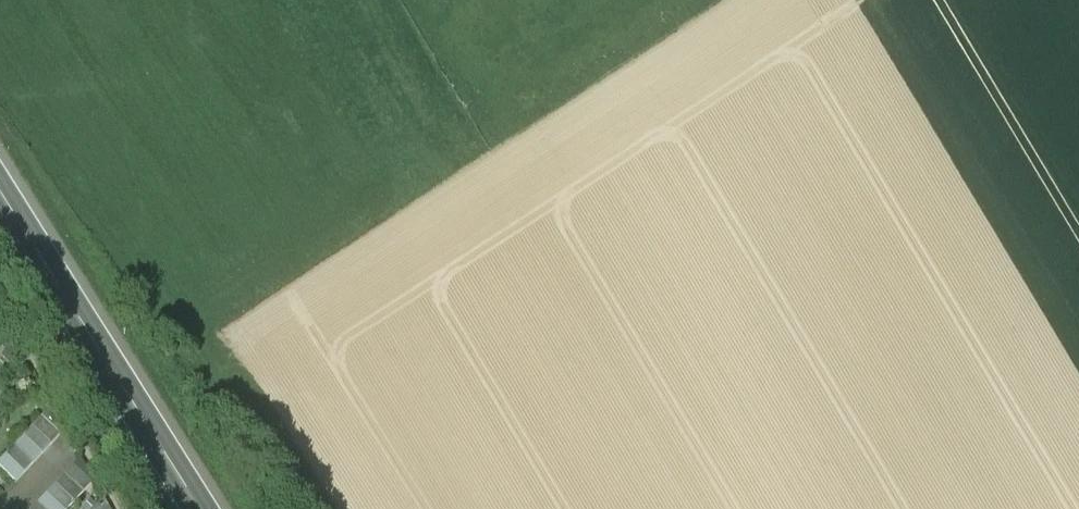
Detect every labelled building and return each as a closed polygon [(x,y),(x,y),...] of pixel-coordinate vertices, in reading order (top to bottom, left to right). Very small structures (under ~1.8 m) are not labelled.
[(0,460),(0,468),(15,482),(62,433),(48,409),(0,460)] [(79,458),(31,508),(68,508),(94,482),(79,458)]
